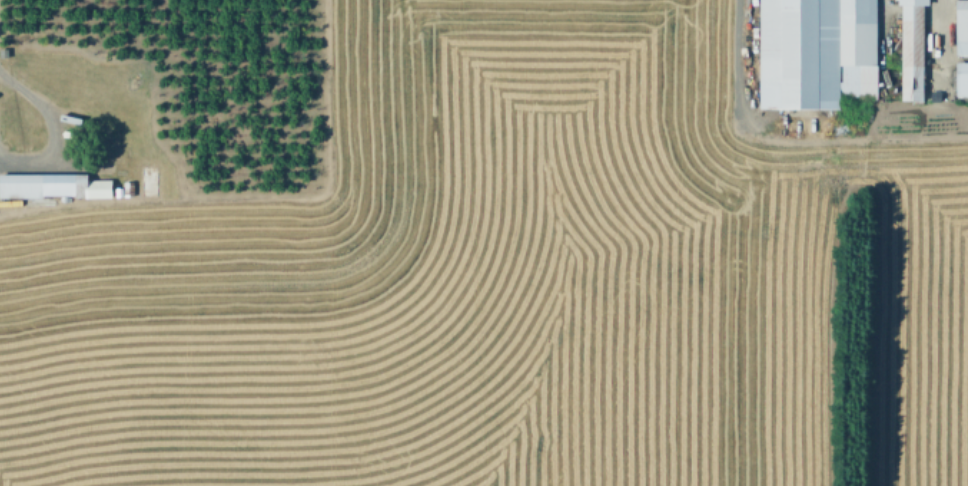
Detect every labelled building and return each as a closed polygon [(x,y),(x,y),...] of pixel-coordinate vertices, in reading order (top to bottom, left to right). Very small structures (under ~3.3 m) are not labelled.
[(762,109),(761,0),(877,0),(878,98),(842,98),(842,108),(762,109)] [(898,9),(898,0),(928,0),(928,9),(922,9),(922,104),(900,104),(900,9),(898,9)] [(955,3),(967,3),(967,60),(955,60),(955,3)] [(955,65),(967,65),(967,100),(955,100),(955,65)] [(159,167),(159,196),(145,196),(145,167),(159,167)] [(74,173),(74,195),(1,197),(0,175),(74,173)] [(112,180),(112,198),(77,198),(77,176),(94,176),(94,180),(112,180)]
